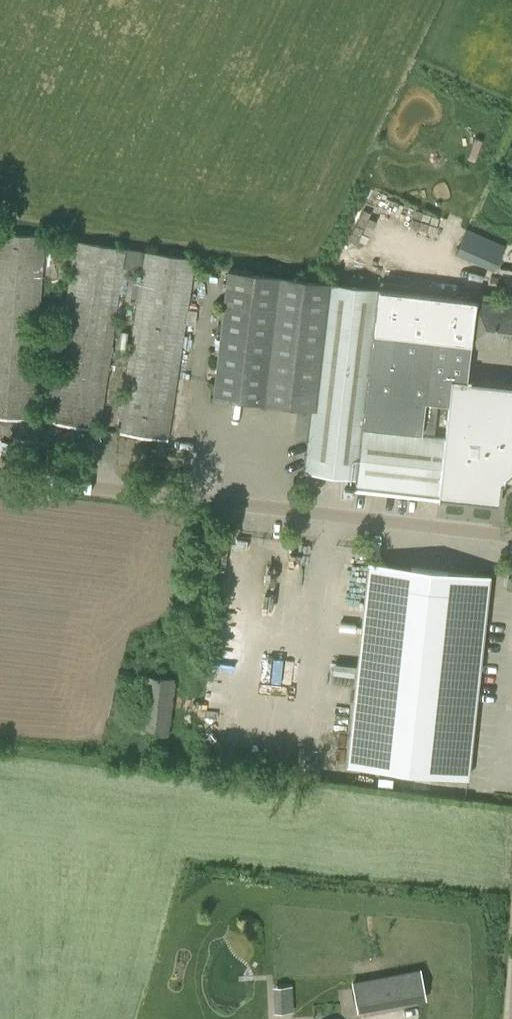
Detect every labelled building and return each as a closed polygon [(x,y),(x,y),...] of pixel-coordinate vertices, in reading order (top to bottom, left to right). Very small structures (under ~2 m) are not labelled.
[(490,267),(505,230),(488,223),(472,260),(490,267)] [(32,421),(45,236),(0,233),(0,418),(32,421)] [(117,433),(167,441),(195,259),(146,252),(146,251),(125,248),(125,249),(75,241),(48,422),(99,430),(122,268),(142,271),(117,433)] [(315,410),(330,284),(228,273),(213,398),(312,409),(315,410)] [(378,290),(330,284),(315,410),(312,409),(306,460),(305,473),(357,479),(356,484),(499,500),(503,465),(511,466),(511,384),(467,379),(476,300),(378,289),(378,290)] [(476,302),(471,347),(511,352),(511,307),(476,302)] [(489,576),(368,563),(345,764),(465,778),(489,576)] [(280,684),(282,660),(272,659),(270,683),(280,684)] [(169,736),(176,679),(144,675),(137,732),(169,736)] [(358,1010),(425,998),(420,970),(353,983),(358,1010)] [(293,1011),(293,984),(273,984),(273,1011),(293,1011)]
